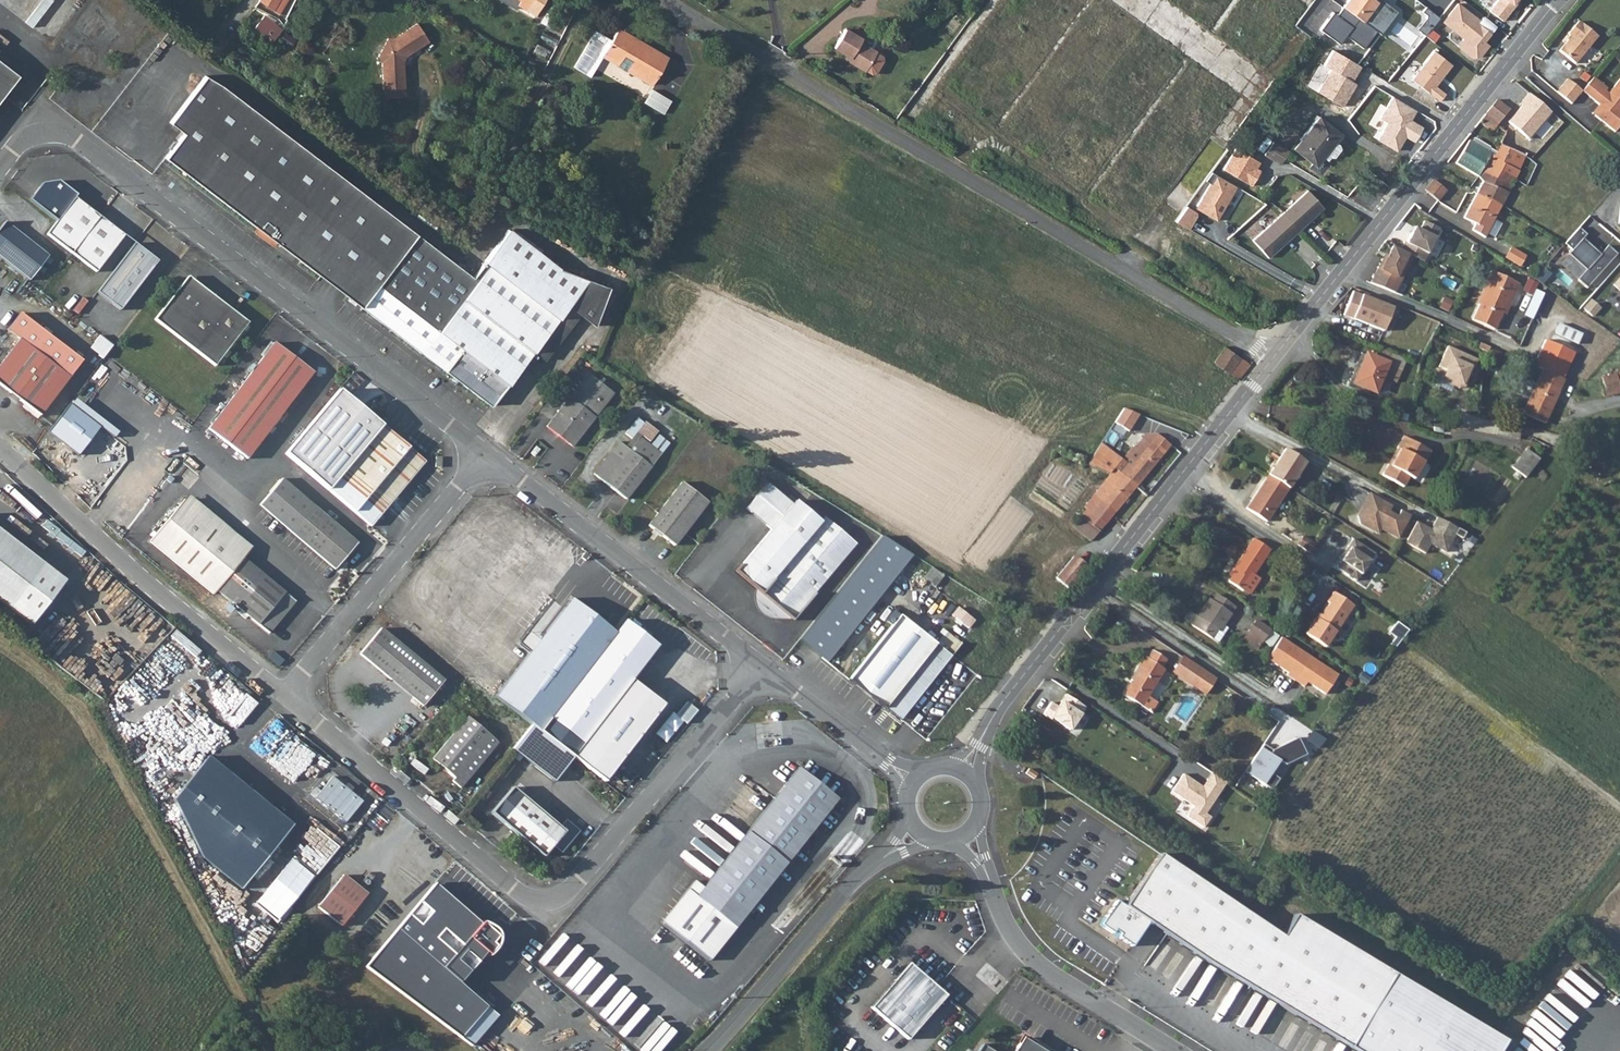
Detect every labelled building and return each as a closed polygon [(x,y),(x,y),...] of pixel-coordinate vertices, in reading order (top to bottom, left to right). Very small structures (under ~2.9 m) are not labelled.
[(40,18),(54,0),(45,0),(34,13),(40,18)] [(260,2),(278,16),(288,0),(261,0),(260,2)] [(516,5),(518,0),(517,0),(498,0),(513,9),(516,5)] [(518,0),(516,5),(533,15),(543,0),(517,0),(518,0)] [(1376,0),(1345,0),(1342,4),(1369,25),(1384,6),(1376,0)] [(1499,0),(1485,0),(1483,3),(1491,10),(1499,0)] [(1492,12),(1507,21),(1519,0),(1499,0),(1492,12)] [(1481,21),(1460,4),(1445,22),(1466,39),(1465,40),(1470,45),(1466,51),(1473,58),(1482,56),(1490,45),(1486,41),(1492,33),(1479,23),(1481,21)] [(268,38),(268,37),(273,31),(276,26),(259,12),(249,24),(268,38)] [(1581,23),(1578,20),(1567,32),(1570,35),(1558,49),(1574,62),(1597,36),(1581,22),(1581,23)] [(378,61),(378,99),(399,99),(399,61),(402,56),(426,43),(416,24),(392,37),(383,38),(373,55),(378,61)] [(594,73),(603,55),(614,35),(597,26),(577,64),(594,73)] [(618,26),(614,35),(603,55),(610,58),(655,81),(670,53),(618,26)] [(832,46),(843,55),(847,58),(845,61),(865,78),(870,77),(880,66),(879,61),(859,44),(861,41),(846,29),(832,46)] [(285,33),(281,41),(294,47),(298,38),(285,33)] [(219,36),(211,48),(220,54),(228,42),(219,36)] [(1442,101),(1448,93),(1439,86),(1455,64),(1436,50),(1414,81),(1442,101)] [(19,74),(0,60),(0,99),(19,74)] [(1406,72),(1413,78),(1424,66),(1417,60),(1406,72)] [(276,237),(366,307),(422,234),(214,72),(176,120),(189,130),(171,155),(262,226),(259,229),(274,240),(276,237)] [(1581,90),(1598,104),(1601,106),(1594,115),(1614,131),(1619,124),(1619,118),(1617,115),(1619,111),(1619,77),(1607,93),(1604,90),(1606,88),(1593,77),(1581,90)] [(1581,91),(1566,79),(1556,91),(1570,103),(1581,91)] [(654,89),(646,103),(666,114),(674,100),(654,89)] [(1228,117),(1241,124),(1254,101),(1240,94),(1228,117)] [(1501,169),(1505,162),(1516,171),(1529,143),(1521,140),(1531,118),(1508,108),(1495,98),(1479,118),(1491,129),(1498,122),(1505,129),(1500,141),(1501,142),(1497,150),(1491,147),(1491,145),(1474,138),(1472,142),(1469,140),(1457,163),(1480,175),(1483,170),(1488,172),(1492,165),(1501,169)] [(1591,113),(1594,115),(1601,106),(1598,104),(1591,113)] [(1323,154),(1326,156),(1330,158),(1337,150),(1336,145),(1334,143),(1342,135),(1322,115),(1293,144),(1313,164),(1320,157),(1323,154)] [(1532,144),(1541,122),(1531,118),(1521,140),(1529,143),(1532,144)] [(1289,150),(1274,141),(1266,155),(1281,164),(1289,150)] [(1502,204),(1517,172),(1516,171),(1505,162),(1501,169),(1492,165),(1488,172),(1483,170),(1480,175),(1484,180),(1478,192),(1502,204)] [(1237,187),(1212,172),(1206,181),(1210,184),(1196,208),(1217,221),(1237,187)] [(1447,189),(1433,177),(1425,188),(1436,197),(1439,192),(1442,194),(1447,189)] [(1308,190),(1282,214),(1299,231),(1324,209),(1308,190)] [(1502,204),(1478,192),(1464,219),(1476,224),(1473,230),(1487,237),(1502,204)] [(75,196),(47,234),(72,252),(73,252),(100,215),(75,196)] [(1176,220),(1190,228),(1198,215),(1197,211),(1187,206),(1176,220)] [(1268,258),(1299,231),(1282,214),(1252,240),(1268,258)] [(100,215),(73,252),(97,271),(125,234),(100,215)] [(1383,256),(1372,282),(1395,292),(1411,254),(1421,259),(1438,226),(1423,218),(1418,227),(1413,225),(1405,241),(1402,239),(1398,248),(1390,244),(1385,257),(1383,256)] [(30,280),(48,256),(3,223),(0,227),(0,257),(30,280)] [(366,307),(424,352),(426,352),(492,405),(572,302),(598,322),(611,288),(565,269),(514,230),(476,276),(422,234),(366,307)] [(1590,288),(1619,254),(1610,245),(1602,254),(1586,239),(1589,236),(1583,230),(1557,259),(1590,288)] [(135,241),(99,290),(123,308),(159,259),(135,241)] [(1527,253),(1511,244),(1504,255),(1520,265),(1527,253)] [(1502,312),(1519,283),(1498,271),(1490,284),(1492,285),(1474,320),(1493,329),(1502,312)] [(189,274),(156,318),(216,363),(250,319),(189,274)] [(1526,287),(1519,283),(1502,312),(1509,316),(1526,287)] [(1395,307),(1363,294),(1354,319),(1384,331),(1395,307)] [(7,329),(20,339),(71,376),(83,360),(19,313),(7,329)] [(1586,328),(1563,317),(1540,363),(1562,374),(1586,328)] [(92,348),(105,359),(115,345),(102,335),(92,348)] [(20,339),(0,367),(0,385),(42,416),(71,376),(20,339)] [(250,456),(315,370),(276,341),(211,427),(250,456)] [(1441,379),(1453,384),(1454,381),(1457,382),(1463,380),(1466,374),(1469,376),(1477,359),(1448,345),(1438,365),(1446,368),(1441,379)] [(1214,363),(1239,381),(1251,365),(1225,347),(1214,363)] [(1375,392),(1387,364),(1368,356),(1355,383),(1375,392)] [(1562,379),(1540,369),(1521,413),(1543,423),(1562,379)] [(613,393),(588,373),(547,425),(573,445),(613,393)] [(1601,377),(1605,395),(1619,392),(1619,386),(1617,373),(1601,377)] [(1454,381),(1453,384),(1457,386),(1465,383),(1469,376),(1466,374),(1463,380),(1457,382),(1454,381)] [(429,462),(343,389),(288,454),(375,526),(429,462)] [(1125,408),(1115,422),(1129,431),(1140,415),(1125,408)] [(638,418),(633,424),(648,436),(653,430),(638,418)] [(561,438),(550,429),(543,437),(554,447),(561,438)] [(1155,438),(1136,461),(1131,457),(1127,454),(1123,458),(1116,468),(1137,487),(1165,452),(1170,443),(1158,434),(1155,438)] [(1131,457),(1136,461),(1155,438),(1150,434),(1131,457)] [(1388,464),(1386,464),(1381,474),(1403,485),(1409,476),(1411,477),(1421,460),(1423,460),(1429,448),(1402,434),(1396,446),(1398,447),(1388,464)] [(631,448),(620,440),(595,472),(627,498),(662,453),(641,436),(631,448)] [(539,444),(533,451),(537,454),(543,447),(539,444)] [(1101,444),(1088,464),(1111,474),(1116,468),(1123,458),(1101,444)] [(1286,448),(1268,473),(1288,485),(1305,460),(1286,448)] [(1512,467),(1525,477),(1538,459),(1526,450),(1512,467)] [(1137,487),(1116,468),(1111,474),(1086,506),(1083,504),(1078,510),(1084,515),(1074,527),(1092,541),(1137,487)] [(1266,518),(1288,485),(1268,473),(1247,506),(1266,518)] [(358,542),(281,478),(259,505),(336,569),(358,542)] [(735,573),(765,598),(764,598),(763,601),(761,607),(763,613),(766,616),(769,618),(777,619),(791,617),(852,540),(820,514),(816,520),(791,501),(790,503),(764,483),(744,508),(770,528),(735,573)] [(682,484),(649,526),(674,545),(707,503),(682,484)] [(1396,518),(1389,513),(1393,505),(1367,492),(1360,505),(1362,506),(1358,513),(1355,514),(1358,522),(1379,533),(1381,528),(1398,537),(1410,514),(1401,510),(1396,518)] [(248,552),(185,499),(150,541),(213,594),(216,591),(268,634),(295,602),(243,559),(248,552)] [(1433,530),(1418,522),(1406,543),(1426,553),(1431,544),(1446,553),(1456,535),(1463,539),(1467,533),(1436,516),(1431,524),(1435,527),(1433,530)] [(31,623),(65,580),(0,530),(0,599),(31,623)] [(1303,536),(1298,544),(1310,552),(1315,543),(1303,536)] [(1238,568),(1233,575),(1229,579),(1251,592),(1262,578),(1254,571),(1271,549),(1254,537),(1234,565),(1238,568)] [(1372,549),(1352,537),(1347,544),(1350,546),(1337,566),(1354,577),(1372,549)] [(1075,555),(1056,577),(1070,589),(1088,566),(1075,555)] [(1234,565),(1229,572),(1233,575),(1238,568),(1234,565)] [(1352,602),(1331,588),(1325,598),(1327,600),(1317,616),(1314,614),(1304,630),(1324,643),(1352,602)] [(1221,604),(1226,596),(1218,590),(1212,598),(1221,604)] [(1197,621),(1194,625),(1215,640),(1225,626),(1222,623),(1236,604),(1226,596),(1221,604),(1212,598),(1209,596),(1196,613),(1200,616),(1197,621)] [(506,687),(535,709),(599,621),(572,600),(506,687)] [(225,601),(218,609),(226,616),(233,608),(225,601)] [(954,617),(971,626),(976,618),(959,608),(954,617)] [(899,613),(848,678),(899,718),(960,643),(945,631),(935,642),(899,613)] [(1249,629),(1262,637),(1270,626),(1258,617),(1249,629)] [(599,621),(535,709),(549,720),(539,733),(604,783),(663,706),(631,681),(656,648),(624,623),(615,633),(599,621)] [(441,681),(380,627),(358,652),(419,706),(441,681)] [(1337,671),(1281,633),(1266,654),(1288,669),(1286,671),(1303,683),(1306,678),(1325,690),(1337,671)] [(1166,655),(1152,647),(1147,654),(1144,653),(1130,675),(1132,676),(1123,691),(1151,708),(1157,697),(1147,691),(1164,665),(1161,663),(1166,655)] [(1183,675),(1193,661),(1182,654),(1173,668),(1183,675)] [(1215,676),(1193,661),(1183,675),(1206,690),(1215,676)] [(1046,697),(1038,709),(1046,715),(1047,713),(1065,725),(1080,702),(1061,689),(1056,697),(1057,697),(1054,702),(1046,697)] [(690,702),(679,715),(689,723),(700,711),(690,702)] [(469,717),(433,759),(455,778),(453,781),(460,788),(499,742),(469,717)] [(293,824),(208,756),(173,799),(203,858),(241,889),(293,824)] [(701,891),(693,885),(661,926),(709,964),(837,800),(797,769),(701,891)] [(1211,770),(1205,778),(1220,788),(1225,780),(1211,770)] [(1037,774),(1032,771),(1026,779),(1031,782),(1037,774)] [(1182,772),(1170,789),(1204,811),(1215,794),(1182,772)] [(363,799),(333,774),(315,796),(345,821),(363,799)] [(511,786),(490,812),(543,855),(552,844),(561,851),(579,829),(565,817),(559,825),(511,786)] [(1099,925),(1130,946),(1147,922),(1206,962),(1355,1050),(1499,1050),(1504,1042),(1293,915),(1280,937),(1158,854),(1123,906),(1115,901),(1099,925)] [(365,894),(342,875),(316,906),(340,926),(365,894)] [(454,945),(423,920),(389,962),(419,987),(454,945)] [(909,963),(870,1007),(907,1039),(946,995),(909,963)] [(1555,1050),(1574,1027),(1547,1005),(1544,1009),(1553,1017),(1545,1027),(1548,1029),(1541,1038),(1555,1050)] [(1023,1037),(1014,1050),(1046,1050),(1023,1037)]
